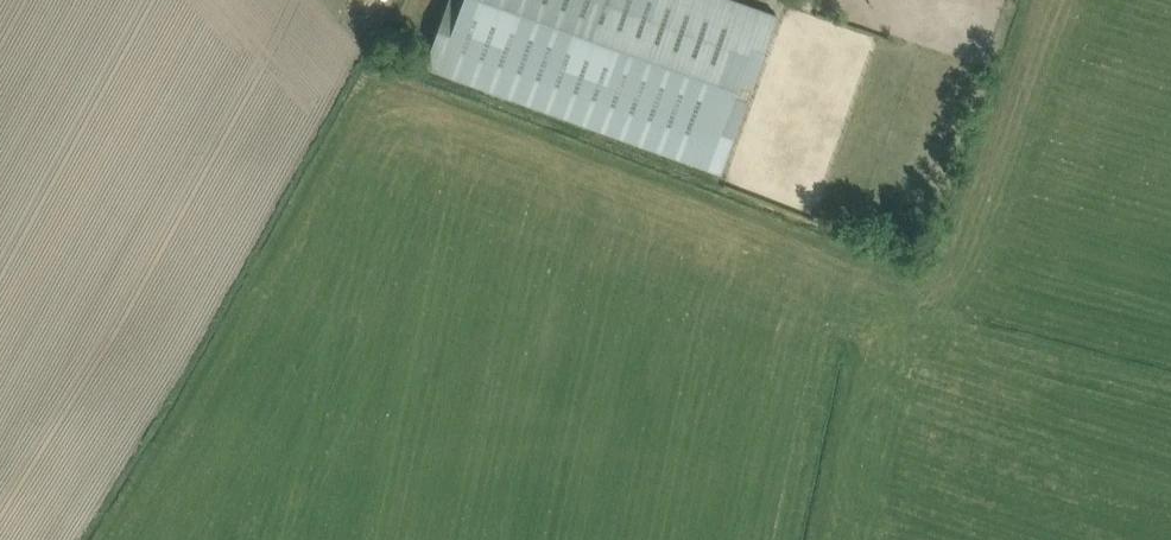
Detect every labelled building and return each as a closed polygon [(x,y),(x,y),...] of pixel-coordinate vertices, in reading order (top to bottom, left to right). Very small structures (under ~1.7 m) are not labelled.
[(425,68),(718,177),(777,19),(726,0),(450,0),(425,68)]
